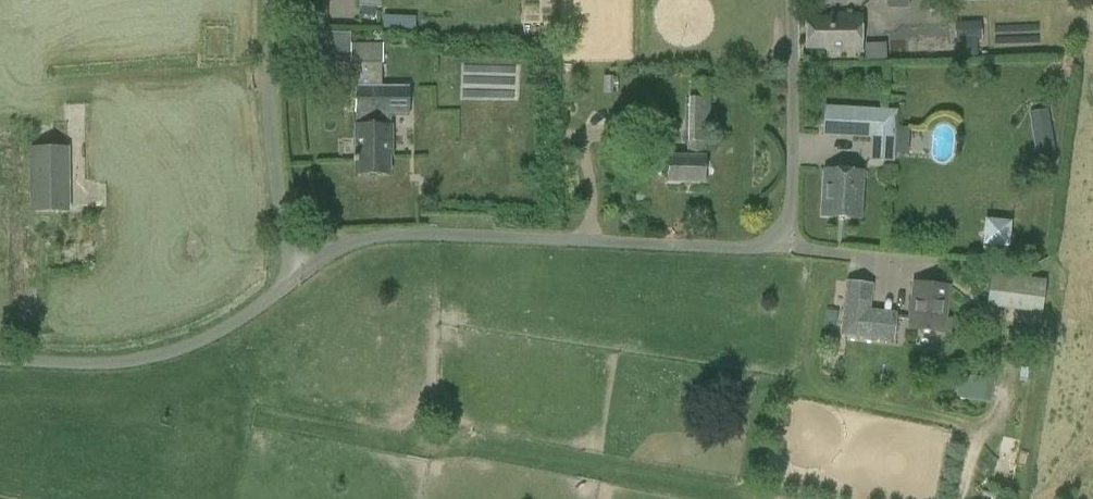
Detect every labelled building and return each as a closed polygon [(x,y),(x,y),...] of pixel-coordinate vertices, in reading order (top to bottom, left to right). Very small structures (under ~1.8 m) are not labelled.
[(831,15),(831,18),(807,18),(807,48),(831,48),(831,52),(862,52),(862,15),(831,15)] [(959,20),(958,54),(981,54),(981,20),(959,20)] [(870,41),(870,57),(888,57),(889,41),(870,41)] [(356,87),(357,125),(356,125),(356,173),(389,173),(389,154),(391,154),(391,125),(391,116),(409,116),(409,86),(382,86),(382,63),(381,63),(383,63),(383,43),(351,43),(351,62),(351,87),(356,87)] [(687,142),(687,156),(668,156),(668,180),(704,181),(704,157),(705,157),(706,134),(709,134),(711,81),(690,80),(690,98),(688,98),(688,142),(687,142)] [(826,107),(824,135),(872,138),(871,160),(894,162),(897,111),(826,107)] [(1053,140),(1034,143),(1036,154),(1054,151),(1053,140)] [(32,149),(32,210),(68,210),(67,148),(32,149)] [(864,171),(824,169),(822,216),(862,219),(864,171)] [(987,217),(986,244),(1014,245),(1015,218),(987,217)] [(991,272),(986,306),(1041,314),(1046,280),(991,272)] [(871,309),(874,283),(846,280),(840,335),(894,341),(897,312),(871,309)] [(948,287),(915,283),(910,328),(944,332),(948,287)] [(960,373),(956,397),(990,403),(994,379),(960,373)]
